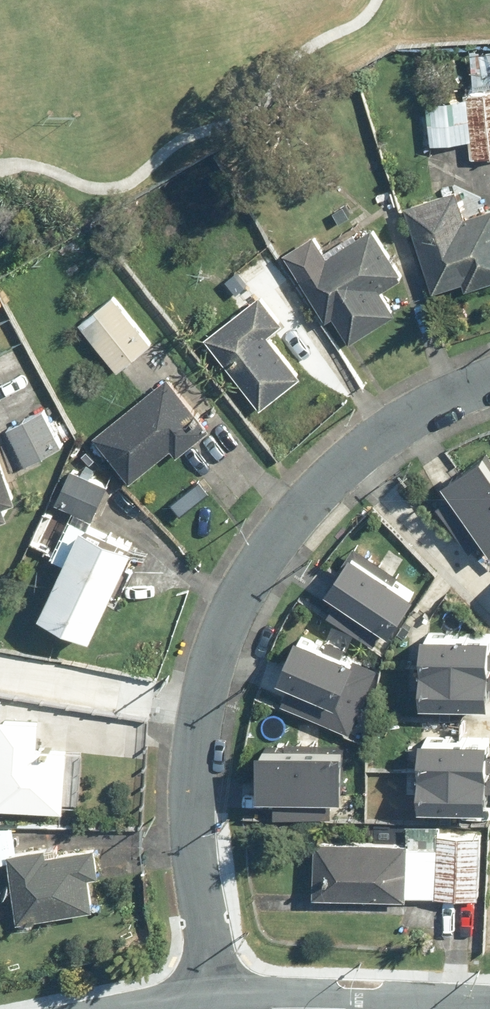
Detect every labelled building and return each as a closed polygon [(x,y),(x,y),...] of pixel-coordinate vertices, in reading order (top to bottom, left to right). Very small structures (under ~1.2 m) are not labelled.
[(465,212),(455,185),(406,202),(435,288),(463,278),(466,286),(489,278),(489,204),(465,212)] [(350,337),(397,308),(382,284),(403,270),(373,224),(328,252),(313,229),(285,247),(329,315),(334,312),(350,337)] [(287,330),(314,310),(264,243),(215,279),(237,308),(261,291),(283,320),(281,321),(287,330)] [(262,404),(302,372),(270,330),(281,321),(283,320),(261,291),(237,308),(206,333),(262,404)] [(124,368),(157,341),(117,293),(84,320),(124,368)] [(0,320),(0,341),(4,348),(24,335),(10,313),(0,320)] [(173,373),(100,431),(136,477),(177,445),(183,451),(215,426),(173,373)] [(44,408),(4,432),(36,483),(54,472),(45,457),(67,444),(44,408)] [(484,448),(447,473),(452,480),(435,490),(472,547),(489,536),(489,538),(489,457),(484,448)] [(0,452),(0,519),(13,514),(9,502),(21,498),(3,451),(0,452)] [(168,522),(197,498),(185,482),(155,506),(168,522)] [(50,609),(103,633),(143,544),(91,520),(50,609)] [(420,589),(359,547),(331,589),(342,596),(331,611),(369,637),(383,617),(396,625),(420,589)] [(425,631),(424,701),(469,702),(469,695),(489,695),(489,632),(425,631)] [(377,668),(301,632),(277,684),(284,687),(279,697),(339,725),(343,715),(353,720),(377,668)] [(69,808),(72,747),(44,745),(45,718),(5,716),(0,800),(0,804),(69,808)] [(424,738),(422,805),(472,807),(472,798),(489,799),(489,740),(424,738)] [(356,795),(357,751),(267,750),(266,793),(275,793),(275,811),(327,812),(327,794),(356,795)] [(478,894),(481,825),(439,824),(438,843),(407,841),(405,892),(478,894)] [(403,843),(309,838),(306,892),(400,896),(403,843)] [(25,917),(100,906),(95,875),(104,874),(100,845),(51,852),(50,845),(15,850),(25,917)]
